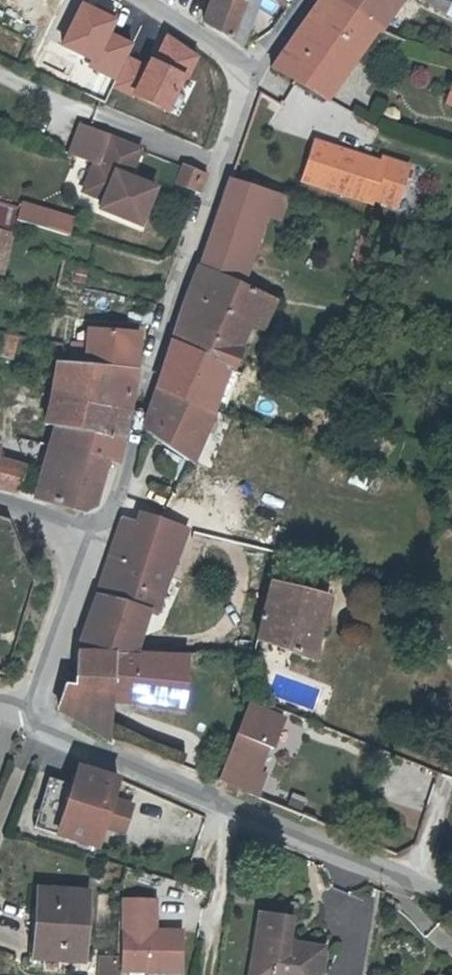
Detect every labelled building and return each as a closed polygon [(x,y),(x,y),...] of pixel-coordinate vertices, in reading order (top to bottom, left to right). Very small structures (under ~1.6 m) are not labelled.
[(17,0),(0,0),(0,24),(10,28),(21,2),(17,0)] [(248,0),(213,0),(205,22),(230,39),(248,0)] [(260,0),(248,0),(230,39),(239,45),(260,0)] [(378,29),(336,0),(320,0),(273,66),(330,100),(378,29)] [(378,29),(381,31),(402,3),(398,0),(336,0),(378,29)] [(0,24),(0,45),(2,45),(10,28),(0,24)] [(111,134),(82,121),(68,152),(93,162),(98,163),(110,135),(111,134)] [(110,135),(98,163),(93,162),(82,189),(103,198),(99,207),(139,225),(155,188),(129,176),(141,149),(110,135)] [(304,177),(372,200),(374,197),(396,204),(409,165),(385,156),(383,162),(343,148),(316,140),(304,177)] [(181,168),(175,185),(200,194),(206,177),(181,168)] [(222,208),(266,214),(266,213),(274,191),(232,178),(222,208)] [(289,196),(274,191),(266,213),(281,218),(289,196)] [(0,204),(0,231),(12,234),(14,220),(17,209),(0,204)] [(36,210),(19,205),(17,209),(14,220),(31,226),(36,210)] [(222,208),(203,266),(239,282),(266,214),(222,208)] [(46,214),(36,210),(31,226),(42,229),(46,214)] [(2,272),(12,234),(0,231),(0,271),(2,272)] [(221,364),(232,370),(241,350),(238,348),(241,341),(232,336),(239,317),(264,327),(278,299),(239,282),(203,266),(201,266),(178,330),(168,359),(160,383),(206,404),(221,364)] [(73,347),(70,365),(98,368),(136,373),(140,334),(89,331),(87,344),(73,343),(73,347)] [(18,335),(4,332),(0,348),(0,358),(11,361),(18,335)] [(81,511),(95,505),(99,485),(81,480),(88,452),(93,435),(102,436),(106,410),(93,407),(98,368),(70,365),(57,363),(43,423),(59,427),(43,500),(81,511)] [(216,409),(232,370),(221,364),(206,404),(216,409)] [(130,411),(136,373),(98,368),(93,407),(106,410),(130,411)] [(186,456),(206,404),(160,383),(151,414),(149,420),(148,426),(146,433),(186,456)] [(216,409),(206,404),(186,456),(195,461),(216,409)] [(125,442),(130,411),(106,410),(102,436),(93,435),(88,452),(110,459),(120,462),(125,442)] [(102,485),(110,459),(88,452),(81,480),(99,485),(102,485)] [(0,460),(0,487),(17,492),(25,466),(0,460)] [(129,504),(120,530),(170,547),(177,525),(161,518),(162,512),(160,512),(129,504)] [(170,547),(120,530),(115,545),(169,565),(176,567),(188,528),(177,525),(170,547)] [(115,545),(80,649),(136,652),(143,635),(139,634),(148,610),(152,611),(169,565),(115,545)] [(315,661),(331,598),(276,581),(258,643),(315,661)] [(152,611),(148,610),(139,634),(143,635),(152,611)] [(142,691),(138,702),(184,709),(190,656),(136,652),(80,649),(78,684),(67,683),(60,706),(64,713),(105,735),(111,737),(117,723),(97,712),(104,675),(142,691)] [(118,694),(138,702),(142,691),(104,675),(97,712),(117,723),(118,694)] [(258,742),(272,748),(275,749),(286,721),(251,707),(228,760),(246,768),(258,742)] [(253,792),(272,748),(258,742),(246,768),(228,760),(221,778),(253,792)] [(60,831),(59,834),(97,845),(106,823),(116,797),(123,777),(85,764),(79,782),(78,783),(60,831)] [(60,831),(78,783),(53,773),(35,822),(60,831)] [(116,797),(106,823),(126,829),(136,803),(116,797)] [(39,886),(33,932),(39,933),(37,956),(80,961),(88,892),(39,886)] [(179,929),(150,928),(150,897),(120,897),(119,968),(178,969),(179,929)] [(288,938),(277,937),(280,917),(257,915),(250,974),(317,974),(320,947),(287,944),(288,938)] [(290,918),(280,917),(277,937),(288,938),(290,918)] [(39,933),(33,932),(30,956),(37,956),(39,933)] [(114,954),(100,954),(99,973),(113,974),(114,954)]
